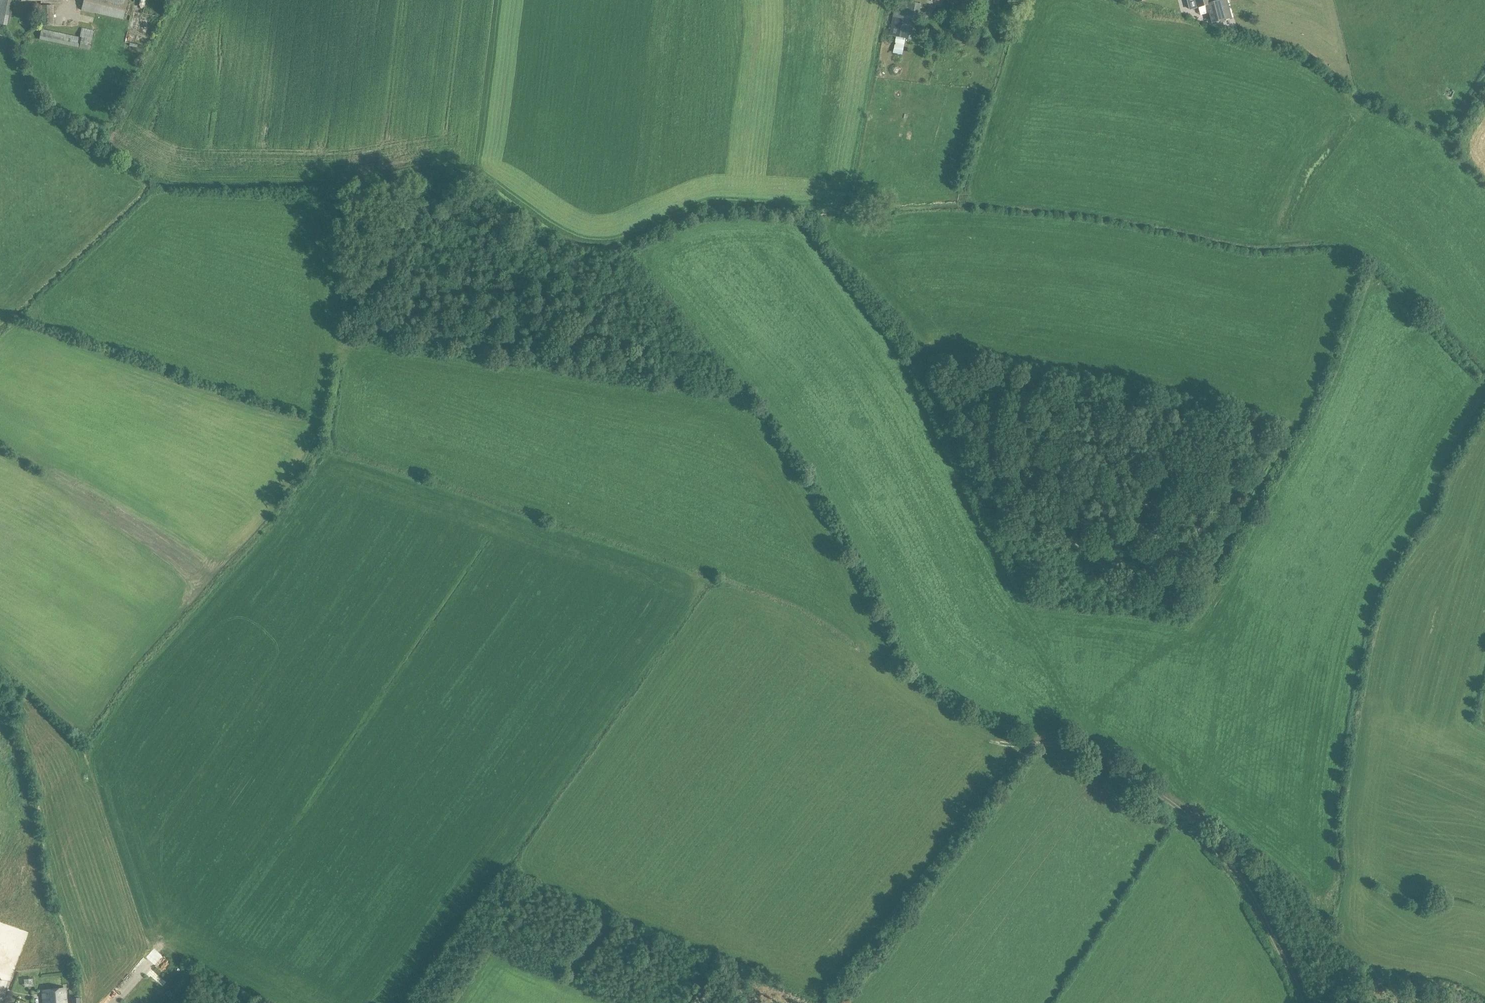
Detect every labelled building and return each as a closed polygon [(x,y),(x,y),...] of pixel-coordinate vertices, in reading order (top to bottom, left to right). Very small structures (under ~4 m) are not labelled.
[(7,26),(12,0),(0,0),(0,25),(7,26)] [(81,11),(123,20),(128,0),(84,0),(81,11)] [(906,39),(914,41),(921,4),(901,0),(896,0),(889,36),(906,39)] [(1190,10),(1199,8),(1201,15),(1210,13),(1212,23),(1231,18),(1226,0),(1223,0),(1213,3),(1212,0),(1188,0),(1190,10)] [(54,5),(38,5),(39,26),(54,26),(54,5)] [(80,37),(41,29),(39,40),(90,50),(94,31),(82,28),(80,37)] [(716,215),(725,211),(721,203),(712,207),(716,215)] [(984,761),(972,773),(979,780),(991,768),(984,761)] [(30,978),(32,986),(44,983),(42,975),(30,978)] [(65,989),(43,991),(44,1002),(66,1002),(65,989)]
